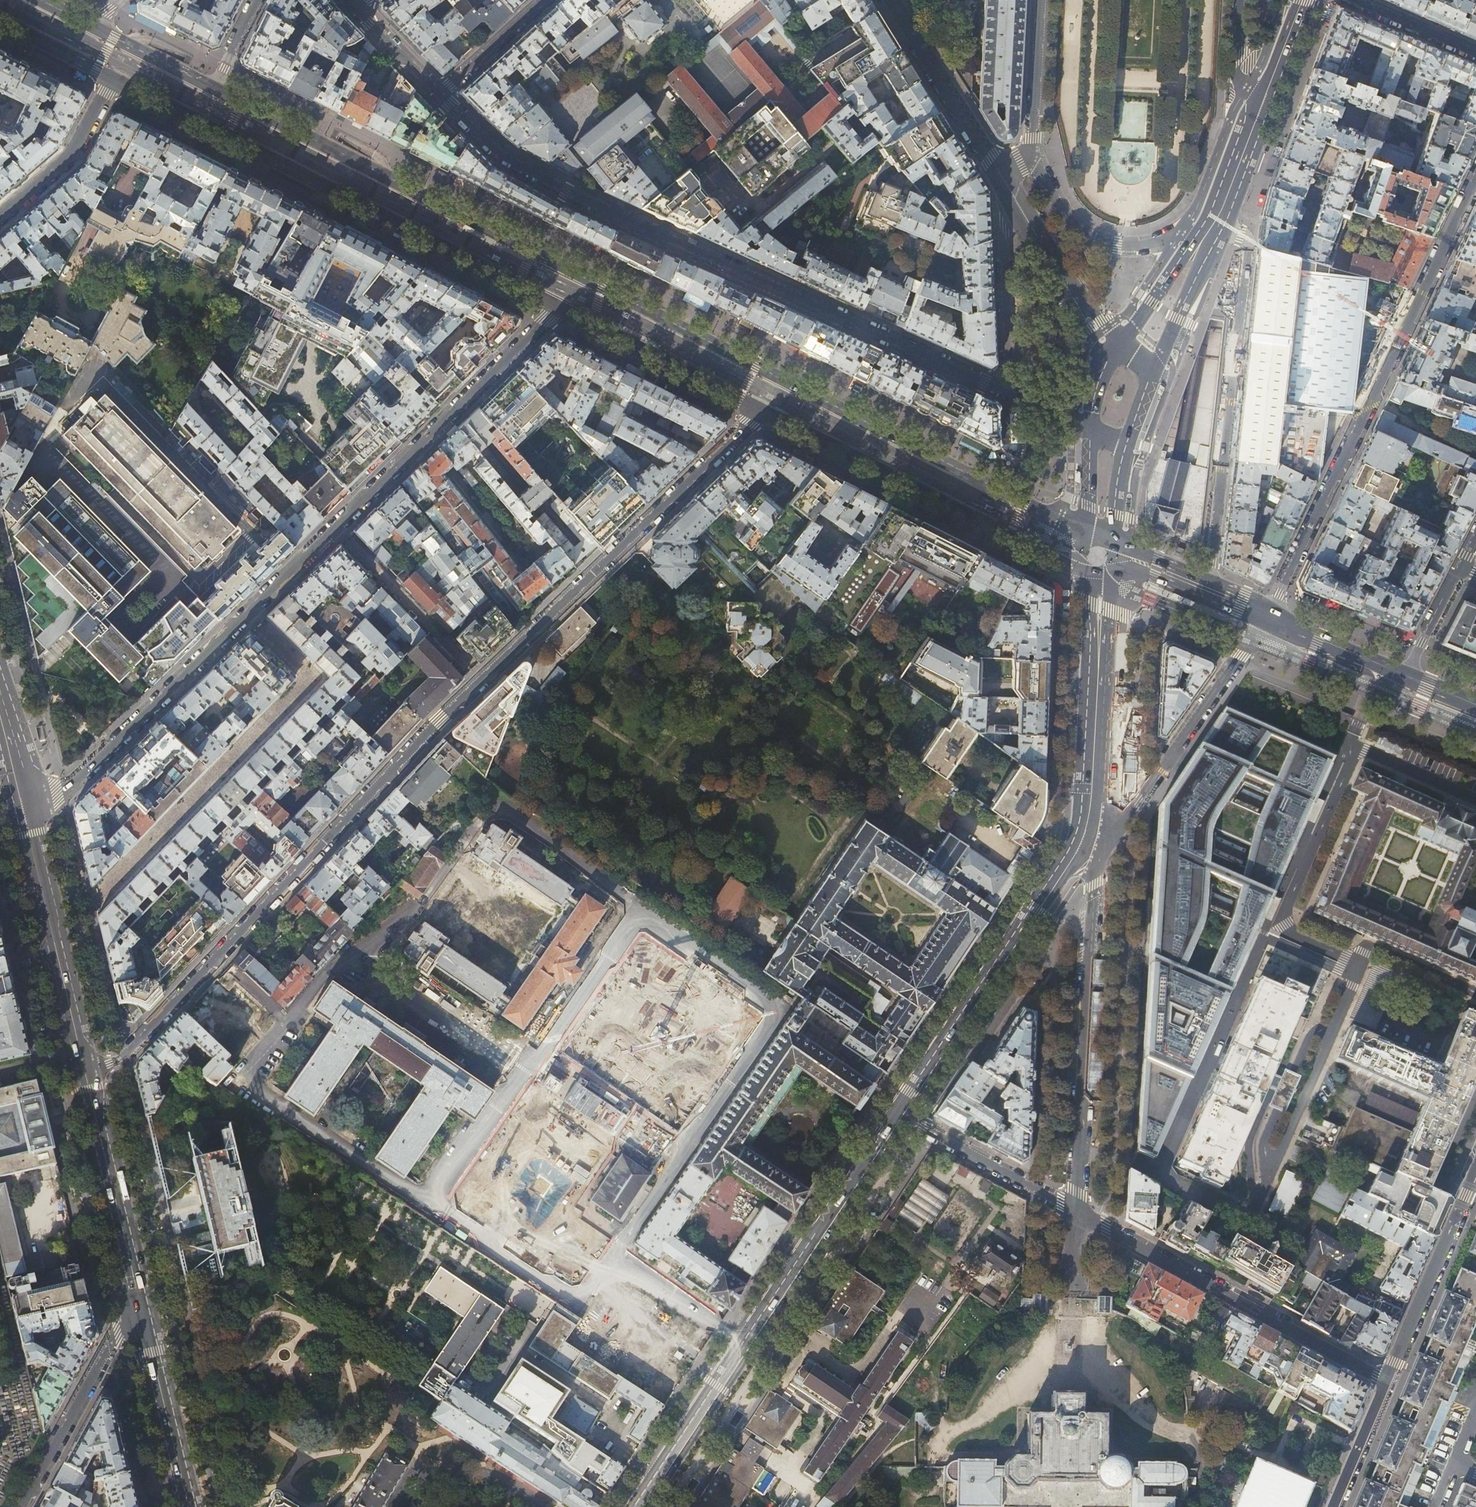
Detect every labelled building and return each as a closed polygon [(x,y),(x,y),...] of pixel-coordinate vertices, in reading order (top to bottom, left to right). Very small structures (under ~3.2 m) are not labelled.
[(139,12),(147,16),(161,23),(168,26),(186,0),(144,0),(138,4),(139,12)] [(168,26),(198,42),(212,49),(219,47),(230,25),(243,0),(214,0),(207,12),(191,4),(194,3),(197,0),(186,0),(168,26)] [(265,11),(292,28),(293,26),(291,25),(298,12),(294,11),(292,8),(296,0),(271,0),(265,11)] [(314,17),(303,35),(314,42),(318,35),(321,30),(335,6),(329,0),(297,0),(314,17)] [(450,3),(448,0),(386,0),(383,2),(382,3),(381,4),(380,5),(380,6),(379,7),(379,8),(380,10),(381,11),(389,19),(399,30),(413,17),(410,14),(414,10),(417,13),(423,8),(427,12),(427,11),(432,8),(442,1),(446,6),(450,3)] [(450,3),(462,19),(473,9),(467,0),(448,0),(450,3)] [(501,0),(483,0),(481,2),(487,8),(485,10),(483,8),(480,8),(476,12),(473,9),(462,19),(459,21),(466,29),(468,32),(476,25),(480,21),(485,22),(492,30),(512,12),(501,0)] [(512,12),(525,0),(501,0),(512,12)] [(588,0),(563,0),(555,7),(571,24),(573,26),(579,21),(577,19),(579,17),(589,27),(602,16),(596,9),(592,13),(584,4),(588,0)] [(615,6),(602,16),(589,27),(571,41),(560,50),(570,63),(581,54),(583,58),(618,32),(611,23),(622,15),(623,17),(645,0),(644,0),(622,0),(615,6)] [(599,3),(594,7),(596,9),(602,16),(615,6),(610,0),(596,0),(599,3)] [(621,18),(641,44),(665,25),(645,0),(623,17),(621,18)] [(778,21),(760,0),(759,0),(721,32),(719,33),(734,51),(730,55),(758,88),(753,92),(724,117),(680,66),(665,78),(682,98),(713,135),(692,154),(699,162),(713,149),(763,106),(770,101),(775,107),(804,140),(820,127),(846,105),(844,103),(845,102),(838,95),(836,92),(835,90),(830,94),(806,114),(789,95),(758,58),(748,47),(757,40),(762,45),(770,38),(766,32),(778,21)] [(721,32),(759,0),(695,0),(721,32)] [(781,25),(794,17),(801,12),(820,0),(795,0),(796,2),(787,7),(783,0),(760,0),(781,25)] [(801,12),(811,28),(829,17),(826,13),(827,10),(840,2),(854,24),(875,11),(869,0),(820,0),(801,12)] [(977,1),(976,0),(975,0),(964,0),(963,15),(976,15),(977,1)] [(979,108),(978,109),(993,132),(995,135),(996,137),(997,138),(999,139),(1001,140),(1003,141),(1003,144),(1009,143),(1014,141),(1014,138),(1015,136),(1016,135),(1017,132),(1018,130),(1018,129),(1018,127),(1017,126),(1018,126),(1022,49),(1025,0),(985,0),(979,108)] [(1427,0),(1382,0),(1420,15),(1427,0)] [(1471,6),(1473,2),(1469,0),(1447,0),(1447,1),(1445,0),(1427,0),(1420,15),(1434,22),(1437,23),(1459,33),(1471,6)] [(462,19),(450,3),(446,6),(447,8),(448,7),(450,10),(438,20),(437,20),(436,19),(435,20),(427,11),(427,12),(423,8),(417,13),(413,17),(399,30),(409,41),(421,54),(459,21),(462,19)] [(1323,22),(1329,24),(1336,6),(1332,5),(1329,8),(1323,22)] [(335,6),(321,30),(325,32),(322,37),(318,35),(314,42),(310,49),(335,62),(359,74),(362,69),(370,55),(375,48),(368,41),(357,56),(348,52),(344,59),(341,59),(336,57),(342,45),(345,46),(354,43),(364,36),(344,16),(335,6)] [(1372,90),(1377,92),(1399,33),(1375,23),(1362,17),(1336,6),(1329,24),(1328,29),(1313,68),(1342,79),(1352,82),(1372,90)] [(1471,6),(1459,33),(1475,40),(1475,8),(1471,6)] [(563,32),(571,24),(555,7),(550,12),(534,26),(543,35),(548,31),(554,38),(549,42),(554,48),(558,52),(560,50),(571,41),(563,32)] [(292,28),(265,11),(253,35),(241,58),(243,65),(265,76),(287,87),(310,49),(314,42),(303,35),(292,28)] [(887,29),(875,11),(854,24),(850,26),(856,37),(858,36),(861,35),(861,39),(859,39),(857,40),(856,41),(854,43),(853,45),(853,48),(854,50),(855,52),(855,53),(853,55),(851,52),(829,67),(834,75),(819,85),(825,94),(833,88),(835,90),(836,92),(843,87),(899,49),(887,29)] [(459,35),(466,29),(459,21),(421,54),(427,59),(430,62),(443,75),(459,60),(457,58),(444,45),(449,40),(453,40),(459,35)] [(534,26),(525,34),(512,45),(520,53),(522,55),(535,70),(545,62),(537,52),(549,42),(543,35),(534,26)] [(929,30),(933,37),(937,35),(933,27),(929,30)] [(478,43),(468,32),(466,29),(459,35),(471,49),(478,43)] [(1413,104),(1422,79),(1433,82),(1443,53),(1420,43),(1399,33),(1377,92),(1382,93),(1413,104)] [(516,57),(520,53),(512,45),(503,54),(483,72),(490,80),(494,76),(497,80),(493,84),(498,89),(504,96),(514,88),(505,78),(516,68),(525,79),(529,75),(535,70),(522,55),(519,58),(520,59),(519,61),(516,57)] [(375,48),(370,55),(375,58),(379,52),(375,48)] [(552,56),(558,52),(554,48),(549,52),(552,56)] [(335,62),(310,49),(287,87),(301,94),(312,100),(335,62)] [(862,116),(878,106),(867,89),(865,86),(866,83),(883,72),(888,80),(884,82),(889,89),(892,87),(897,94),(919,80),(908,63),(899,49),(843,87),(845,90),(838,95),(845,102),(849,99),(852,103),(853,104),(848,107),(853,113),(855,116),(860,113),(862,116)] [(11,98),(12,97),(28,65),(0,51),(0,92),(11,98)] [(1447,55),(1443,53),(1433,82),(1443,86),(1446,77),(1461,83),(1463,83),(1471,65),(1447,55)] [(551,57),(545,62),(535,70),(529,75),(546,95),(568,77),(551,57)] [(328,108),(338,113),(359,74),(335,62),(312,100),(328,108)] [(28,65),(12,97),(26,105),(14,127),(12,126),(10,126),(7,127),(0,123),(0,146),(6,153),(33,131),(38,120),(45,107),(50,98),(58,81),(46,74),(28,65)] [(1471,65),(1463,83),(1461,83),(1459,88),(1458,91),(1467,94),(1470,87),(1474,89),(1471,96),(1475,97),(1475,67),(1474,66),(1471,65)] [(1304,93),(1290,130),(1319,141),(1321,136),(1331,140),(1330,144),(1340,148),(1349,151),(1351,147),(1356,149),(1356,148),(1361,134),(1353,131),(1353,130),(1345,127),(1344,128),(1337,126),(1332,128),(1330,123),(1333,122),(1334,117),(1336,118),(1339,107),(1338,107),(1339,103),(1338,100),(1343,98),(1345,102),(1352,105),(1352,107),(1361,110),(1362,108),(1370,111),(1375,97),(1375,96),(1370,95),(1372,90),(1352,82),(1350,88),(1341,84),(1342,79),(1313,68),(1304,93)] [(362,69),(359,74),(338,113),(351,120),(364,126),(379,98),(362,90),(370,73),(362,69)] [(493,84),(490,80),(483,72),(474,80),(460,93),(473,105),(481,114),(498,101),(492,95),(498,89),(493,84)] [(381,95),(379,98),(364,126),(375,132),(389,139),(415,90),(404,78),(401,75),(389,99),(388,96),(384,94),(381,95)] [(60,78),(58,81),(59,81),(71,87),(83,93),(85,90),(83,87),(76,83),(74,83),(73,84),(60,78)] [(1464,101),(1467,94),(1458,91),(1454,89),(1443,86),(1433,82),(1422,79),(1413,104),(1427,110),(1434,112),(1436,113),(1439,114),(1446,95),(1464,101)] [(899,124),(895,124),(882,103),(878,106),(862,116),(858,119),(863,125),(868,122),(872,126),(876,132),(877,132),(881,137),(876,140),(877,141),(881,146),(910,129),(938,112),(927,94),(919,80),(897,94),(896,94),(910,117),(904,121),(899,124)] [(59,81),(58,81),(50,98),(54,100),(53,102),(56,103),(52,110),(45,107),(38,120),(46,124),(44,129),(47,131),(44,137),(60,146),(71,126),(85,100),(83,93),(71,87),(59,81)] [(520,83),(514,88),(504,96),(498,101),(481,114),(493,124),(501,132),(535,104),(528,96),(530,94),(520,83)] [(424,99),(415,90),(389,139),(400,145),(407,148),(418,132),(415,131),(414,133),(411,131),(409,135),(402,132),(404,129),(407,129),(408,127),(407,125),(411,120),(422,125),(434,109),(424,99)] [(635,92),(571,145),(584,161),(589,167),(586,169),(605,191),(636,166),(651,153),(666,141),(650,122),(654,119),(649,112),(650,111),(635,92)] [(1462,171),(1467,160),(1448,152),(1447,152),(1444,159),(1437,156),(1439,149),(1425,144),(1419,159),(1412,157),(1414,153),(1386,143),(1386,145),(1382,144),(1378,148),(1391,113),(1419,123),(1421,118),(1423,119),(1427,110),(1413,104),(1382,93),(1380,99),(1375,97),(1370,111),(1361,134),(1356,148),(1361,150),(1360,155),(1368,158),(1389,165),(1400,170),(1405,171),(1414,175),(1425,179),(1433,181),(1454,189),(1462,171)] [(1471,96),(1470,96),(1469,97),(1468,98),(1468,99),(1469,100),(1462,115),(1458,113),(1456,110),(1449,107),(1446,116),(1475,127),(1475,97),(1471,96)] [(523,129),(543,112),(536,103),(535,104),(501,132),(509,139),(517,146),(528,137),(523,129)] [(848,107),(846,105),(820,127),(851,163),(877,141),(876,140),(870,132),(860,140),(844,120),(853,113),(848,107)] [(101,130),(103,131),(112,114),(119,112),(129,117),(141,123),(144,118),(122,106),(120,106),(117,106),(114,108),(111,111),(101,130)] [(769,112),(763,106),(713,149),(751,196),(809,147),(804,141),(804,140),(775,107),(769,112)] [(434,109),(422,125),(418,132),(407,148),(423,157),(449,170),(468,143),(446,121),(434,109)] [(129,117),(119,112),(112,114),(103,131),(102,132),(89,156),(84,164),(100,172),(105,163),(108,165),(110,164),(124,139),(126,140),(122,148),(118,156),(122,158),(141,123),(129,117)] [(523,129),(528,137),(517,146),(562,171),(571,175),(583,165),(582,164),(568,147),(571,145),(543,112),(523,129)] [(945,122),(938,112),(910,129),(881,146),(881,147),(889,159),(891,158),(894,164),(895,163),(900,170),(901,170),(952,134),(945,122)] [(1475,142),(1475,127),(1446,116),(1439,114),(1436,113),(1425,144),(1439,149),(1441,144),(1443,145),(1444,143),(1444,141),(1451,144),(1448,152),(1467,160),(1473,148),(1475,142)] [(153,129),(141,123),(122,158),(121,160),(136,168),(151,175),(171,138),(153,129)] [(1280,158),(1314,171),(1315,169),(1312,167),(1321,142),(1319,141),(1290,130),(1288,135),(1280,158)] [(44,137),(33,131),(6,153),(26,176),(37,165),(38,164),(60,146),(44,137)] [(911,182),(926,172),(933,184),(938,184),(942,182),(948,192),(958,185),(954,178),(958,175),(963,182),(977,173),(963,151),(952,134),(901,170),(911,182)] [(197,151),(171,138),(151,175),(134,207),(143,213),(147,206),(156,211),(156,214),(154,219),(161,223),(174,200),(159,192),(158,188),(169,169),(171,170),(171,171),(170,175),(174,177),(177,176),(178,174),(186,178),(200,153),(197,151)] [(683,161),(666,141),(651,153),(676,181),(690,170),(683,161)] [(480,154),(468,143),(449,170),(453,172),(458,174),(479,185),(480,186),(491,165),(480,154)] [(571,145),(568,147),(582,164),(584,161),(571,145)] [(1,197),(9,190),(26,176),(6,153),(0,146),(0,196),(1,197)] [(1340,148),(1330,177),(1351,184),(1361,160),(1366,162),(1368,158),(1360,155),(1349,151),(1340,148)] [(202,154),(200,153),(186,178),(193,182),(192,184),(192,185),(190,188),(196,192),(198,189),(199,188),(200,186),(203,188),(192,207),(188,208),(174,200),(161,223),(167,226),(169,222),(174,222),(182,226),(178,232),(189,238),(193,230),(218,186),(228,167),(202,154)] [(1272,178),(1280,158),(1276,157),(1268,176),(1272,178)] [(1271,182),(1269,186),(1300,198),(1306,183),(1308,184),(1310,183),(1311,181),(1310,178),(1308,178),(1310,173),(1313,174),(1314,171),(1280,158),(1279,159),(1272,178),(1271,182)] [(1379,216),(1382,218),(1381,221),(1407,229),(1431,237),(1433,233),(1441,216),(1454,189),(1433,181),(1431,186),(1427,185),(1425,179),(1414,175),(1405,171),(1400,170),(1399,173),(1395,172),(1394,174),(1387,171),(1389,165),(1368,158),(1366,162),(1364,169),(1371,171),(1371,174),(1368,175),(1366,180),(1368,185),(1365,191),(1362,193),(1360,198),(1361,200),(1360,203),(1352,201),(1351,205),(1348,211),(1370,217),(1372,212),(1379,215),(1379,216)] [(823,161),(759,215),(771,230),(776,225),(835,175),(823,161)] [(97,178),(100,172),(84,164),(73,174),(59,186),(75,203),(80,199),(83,199),(94,210),(101,197),(108,184),(97,178)] [(491,165),(480,186),(548,221),(563,229),(573,211),(555,201),(527,185),(517,180),(502,171),(491,165)] [(605,191),(604,192),(629,203),(641,209),(659,194),(663,192),(660,189),(657,192),(636,166),(605,191)] [(193,230),(189,238),(183,248),(197,255),(193,264),(251,294),(262,276),(266,268),(261,265),(273,242),(276,244),(279,238),(278,238),(279,236),(275,234),(284,218),(287,219),(286,222),(292,224),(303,205),(287,198),(262,185),(238,173),(228,167),(218,186),(222,189),(223,189),(224,187),(228,189),(227,193),(225,192),(223,195),(220,194),(219,197),(221,198),(217,204),(214,203),(213,205),(210,210),(212,212),(200,234),(193,230)] [(107,175),(111,178),(116,169),(114,168),(110,169),(107,175)] [(690,169),(690,170),(676,181),(675,182),(680,188),(681,191),(671,200),(659,194),(641,209),(653,214),(663,219),(667,221),(671,222),(685,229),(694,233),(705,224),(710,219),(712,218),(714,216),(722,208),(714,198),(705,194),(699,187),(698,179),(690,169)] [(911,182),(901,170),(900,170),(884,184),(881,182),(877,193),(870,190),(854,229),(890,243),(895,226),(896,224),(909,191),(912,183),(911,182)] [(983,183),(977,173),(963,182),(958,185),(948,192),(952,198),(954,197),(955,198),(955,203),(952,203),(953,218),(956,218),(956,220),(963,229),(956,235),(966,247),(990,239),(989,218),(988,201),(988,190),(987,189),(983,183)] [(479,185),(458,174),(454,183),(475,193),(479,185)] [(1319,205),(1347,215),(1348,211),(1351,205),(1344,203),(1351,184),(1330,177),(1319,205)] [(677,189),(672,184),(664,190),(669,196),(677,189)] [(75,203),(59,186),(47,196),(35,207),(56,230),(72,249),(86,224),(73,209),(70,208),(71,206),(72,208),(73,208),(77,205),(75,203)] [(1268,192),(1261,216),(1290,227),(1292,220),(1295,221),(1298,215),(1300,216),(1303,215),(1305,210),(1304,208),(1298,206),(1300,198),(1269,186),(1268,192)] [(915,194),(909,191),(896,224),(895,226),(910,232),(936,243),(940,232),(944,222),(941,218),(938,214),(934,217),(919,211),(917,207),(924,197),(919,191),(915,194)] [(927,201),(938,214),(941,218),(945,214),(945,208),(934,195),(927,201)] [(107,209),(101,197),(94,210),(87,222),(100,229),(88,252),(115,266),(115,265),(119,262),(120,263),(128,248),(126,243),(136,239),(153,245),(160,241),(181,252),(183,248),(189,238),(178,232),(167,226),(161,223),(154,219),(143,213),(134,207),(131,206),(130,206),(129,206),(128,207),(126,211),(114,213),(107,209)] [(304,203),(303,205),(324,216),(325,214),(318,210),(304,203)] [(292,224),(272,258),(266,268),(262,276),(269,279),(271,280),(273,275),(284,281),(281,286),(289,290),(300,272),(286,264),(285,264),(281,262),(284,258),(287,260),(289,259),(298,245),(303,248),(306,248),(307,245),(314,248),(331,220),(324,216),(303,205),(292,224)] [(1319,205),(1309,234),(1330,242),(1339,217),(1345,219),(1347,215),(1319,205)] [(22,218),(10,228),(47,270),(52,265),(59,273),(66,261),(58,252),(54,252),(52,254),(39,239),(45,233),(49,237),(56,230),(35,207),(23,217),(22,218)] [(740,229),(722,208),(714,216),(718,221),(714,224),(710,219),(705,224),(694,233),(714,242),(741,254),(763,237),(750,222),(749,221),(740,229)] [(573,211),(563,229),(588,241),(606,250),(617,231),(609,227),(602,224),(573,211)] [(759,215),(750,222),(763,237),(771,230),(759,215)] [(1326,252),(1332,254),(1333,252),(1327,249),(1330,242),(1309,234),(1308,234),(1299,256),(1294,254),(1294,253),(1293,253),(1293,252),(1290,251),(1289,251),(1288,251),(1287,252),(1284,251),(1286,245),(1291,247),(1292,246),(1295,239),(1295,237),(1290,235),(1293,228),(1290,227),(1261,216),(1261,221),(1258,248),(1293,257),(1328,267),(1330,262),(1328,261),(1324,264),(1323,262),(1326,252)] [(349,293),(358,297),(362,292),(377,273),(394,252),(381,246),(368,239),(331,220),(314,248),(300,272),(289,290),(281,286),(280,285),(278,290),(266,284),(269,279),(262,276),(251,294),(255,296),(252,301),(257,304),(257,306),(258,310),(234,357),(235,358),(229,371),(236,379),(233,385),(257,411),(270,383),(278,387),(281,382),(283,382),(287,373),(286,373),(289,367),(281,362),(289,347),(287,346),(289,342),(332,363),(341,353),(346,356),(367,332),(368,331),(355,324),(341,317),(312,303),(335,258),(361,271),(349,293)] [(1306,233),(1308,228),(1299,225),(1297,230),(1306,233)] [(10,228),(2,235),(0,237),(0,269),(4,266),(7,270),(13,265),(10,261),(16,255),(29,270),(30,274),(9,279),(12,290),(41,282),(40,279),(42,276),(48,271),(47,270),(10,228)] [(1468,228),(1460,246),(1454,258),(1475,266),(1475,231),(1468,228)] [(1328,267),(1366,277),(1377,280),(1378,276),(1382,278),(1381,281),(1407,288),(1414,273),(1423,254),(1431,237),(1407,229),(1390,264),(1339,251),(1340,250),(1341,248),(1340,245),(1337,245),(1336,245),(1334,249),(1333,252),(1332,254),(1330,262),(1328,267)] [(775,232),(771,230),(763,237),(741,254),(748,258),(776,270),(793,278),(799,264),(802,257),(804,253),(803,253),(806,248),(808,243),(799,239),(793,251),(786,247),(786,248),(769,236),(775,232)] [(946,235),(940,232),(936,243),(931,255),(935,257),(937,252),(953,258),(960,259),(962,292),(955,292),(955,291),(926,280),(928,274),(924,273),(920,282),(916,293),(953,307),(965,312),(968,312),(968,302),(974,302),(974,312),(993,311),(992,281),(990,239),(966,247),(956,235),(952,230),(946,235)] [(617,231),(606,250),(631,263),(652,274),(663,252),(640,241),(617,231)] [(825,257),(806,248),(803,253),(804,253),(802,257),(799,264),(793,278),(804,283),(828,294),(838,298),(849,270),(838,266),(824,259),(825,257)] [(1293,257),(1258,248),(1254,282),(1248,331),(1235,448),(1234,458),(1270,463),(1275,463),(1299,475),(1303,477),(1315,482),(1315,481),(1317,469),(1317,467),(1322,422),(1323,415),(1324,410),(1342,412),(1349,412),(1349,406),(1350,405),(1366,277),(1328,267),(1293,257)] [(391,285),(381,298),(378,301),(377,303),(362,292),(358,297),(350,305),(362,315),(355,324),(368,331),(375,323),(371,319),(377,311),(382,315),(424,267),(407,259),(394,252),(377,273),(391,284),(391,285)] [(671,255),(663,252),(652,274),(660,278),(669,282),(680,259),(671,255)] [(1454,258),(1450,266),(1445,276),(1440,288),(1472,298),(1475,300),(1475,266),(1454,258)] [(688,263),(680,259),(669,282),(677,286),(686,291),(696,267),(688,263)] [(858,275),(849,270),(838,298),(850,304),(852,305),(861,309),(865,301),(869,293),(865,291),(866,287),(871,289),(878,273),(879,271),(869,266),(871,262),(865,260),(858,275)] [(438,275),(424,267),(382,315),(386,319),(379,327),(375,323),(368,331),(367,332),(379,344),(388,334),(396,342),(410,327),(400,316),(400,313),(402,313),(414,300),(414,297),(416,297),(431,305),(453,282),(438,275)] [(711,274),(696,267),(686,291),(701,299),(711,304),(723,279),(711,274)] [(901,283),(878,273),(871,289),(869,293),(865,301),(872,304),(878,307),(875,315),(881,318),(885,310),(897,315),(894,324),(903,328),(911,307),(903,304),(908,289),(916,293),(920,282),(905,275),(901,283)] [(12,290),(9,279),(0,281),(0,292),(12,290)] [(738,286),(723,279),(711,304),(727,312),(741,319),(755,293),(738,286)] [(426,354),(457,322),(482,297),(469,291),(463,287),(453,282),(431,305),(444,312),(447,313),(447,315),(444,315),(424,335),(424,337),(421,336),(410,327),(396,342),(403,350),(394,359),(407,373),(412,367),(417,362),(413,359),(420,351),(424,355),(426,354)] [(473,285),(469,291),(482,297),(485,291),(473,285)] [(92,342),(91,344),(114,367),(127,352),(136,361),(154,342),(144,334),(142,330),(140,326),(140,322),(142,318),(145,311),(132,304),(136,297),(117,287),(108,306),(108,309),(108,310),(109,311),(92,342)] [(1472,298),(1440,288),(1434,299),(1425,319),(1449,327),(1451,327),(1475,335),(1475,323),(1463,318),(1472,298)] [(701,299),(686,291),(682,299),(707,312),(711,304),(701,299)] [(1390,291),(1388,302),(1402,305),(1404,293),(1390,291)] [(776,303),(755,293),(741,319),(754,326),(761,330),(771,334),(785,307),(776,303)] [(953,314),(953,307),(916,293),(911,307),(903,328),(922,337),(944,347),(951,333),(954,326),(953,314)] [(500,306),(482,297),(457,322),(460,325),(468,317),(476,321),(476,322),(475,323),(474,324),(473,327),(474,329),(476,331),(477,331),(477,332),(473,337),(463,337),(461,339),(460,339),(458,341),(456,341),(455,342),(454,343),(454,345),(452,347),(450,346),(446,349),(449,351),(449,360),(445,364),(445,365),(440,370),(437,366),(438,365),(426,354),(424,355),(417,362),(412,367),(424,379),(422,381),(424,384),(426,381),(429,385),(424,390),(438,405),(441,402),(447,396),(476,368),(499,345),(519,326),(517,315),(500,306)] [(802,315),(785,307),(771,334),(788,343),(799,349),(814,320),(802,315)] [(993,321),(993,311),(974,312),(968,312),(965,312),(953,307),(953,314),(960,313),(962,334),(960,337),(951,333),(944,347),(963,356),(989,367),(993,365),(995,363),(993,321)] [(74,376),(91,344),(92,342),(79,335),(78,334),(77,333),(77,330),(56,318),(55,319),(53,320),(51,320),(38,312),(19,345),(26,349),(32,347),(66,365),(67,372),(74,376)] [(741,319),(736,328),(750,334),(754,326),(741,319)] [(1451,327),(1449,333),(1447,332),(1449,327),(1425,319),(1419,332),(1402,368),(1396,380),(1442,396),(1475,407),(1475,385),(1449,376),(1445,385),(1434,382),(1439,368),(1445,370),(1452,358),(1447,357),(1452,346),(1475,353),(1475,335),(1451,327)] [(814,320),(799,349),(808,353),(812,355),(825,362),(840,332),(826,326),(814,320)] [(360,370),(374,384),(372,385),(375,388),(379,388),(387,379),(399,392),(400,393),(399,396),(396,400),(395,401),(390,404),(388,404),(386,404),(385,403),(386,402),(376,392),(375,393),(370,388),(358,399),(359,400),(400,442),(435,408),(438,405),(424,390),(407,373),(394,359),(379,344),(367,332),(346,356),(332,372),(345,386),(358,372),(360,370)] [(852,376),(867,344),(852,338),(840,332),(825,362),(838,369),(852,376)] [(586,350),(554,334),(520,367),(516,371),(553,409),(567,423),(571,415),(601,357),(586,350)] [(874,348),(867,344),(852,376),(854,377),(859,379),(865,382),(871,370),(869,369),(869,367),(866,365),(867,362),(871,364),(872,362),(874,364),(880,350),(874,348)] [(808,353),(799,349),(795,357),(804,361),(808,353)] [(880,350),(874,364),(871,370),(865,382),(892,396),(907,404),(923,370),(912,365),(901,360),(898,365),(896,365),(893,364),(896,358),(880,350)] [(9,363),(14,361),(22,356),(16,352),(0,356),(0,365),(9,363)] [(601,357),(571,415),(575,417),(570,427),(577,434),(600,456),(641,378),(618,366),(601,357)] [(318,367),(325,370),(328,364),(321,361),(318,367)] [(262,416),(257,411),(233,385),(228,380),(224,384),(218,376),(221,372),(211,362),(201,380),(254,437),(236,457),(187,403),(180,415),(176,420),(182,426),(186,422),(198,435),(194,439),(201,446),(206,452),(210,448),(222,461),(218,464),(220,466),(226,473),(230,469),(239,478),(261,453),(285,425),(293,432),(296,428),(289,421),(288,422),(281,416),(276,417),(269,423),(262,416)] [(37,383),(44,370),(34,364),(16,369),(18,379),(13,380),(13,379),(0,383),(0,392),(37,383)] [(934,375),(923,370),(907,404),(917,409),(947,424),(956,429),(973,393),(967,390),(934,375)] [(482,405),(478,408),(492,424),(496,427),(514,448),(553,409),(516,371),(482,405)] [(644,372),(641,378),(655,385),(658,378),(644,372)] [(859,379),(854,377),(850,385),(861,390),(865,382),(859,379)] [(641,378),(600,456),(604,461),(608,458),(621,471),(617,475),(624,481),(632,474),(638,468),(632,461),(633,460),(618,445),(616,446),(612,441),(615,435),(653,454),(654,455),(672,439),(628,417),(631,411),(640,415),(645,406),(660,414),(656,423),(668,429),(672,420),(675,422),(671,431),(674,432),(686,438),(690,437),(693,430),(711,440),(724,427),(723,420),(714,415),(675,396),(655,385),(641,378)] [(1435,410),(1442,396),(1396,380),(1389,395),(1387,399),(1400,405),(1403,399),(1435,410)] [(37,383),(0,392),(0,401),(12,398),(11,397),(13,396),(17,408),(24,406),(31,394),(37,383)] [(63,434),(194,570),(199,566),(202,570),(208,565),(204,561),(208,556),(212,560),(226,548),(222,544),(237,528),(105,393),(97,401),(91,396),(79,407),(85,413),(72,425),(67,419),(61,424),(67,430),(63,434)] [(973,393),(956,429),(964,433),(973,438),(993,448),(999,444),(998,425),(997,405),(997,403),(986,398),(973,393)] [(57,408),(31,394),(24,406),(13,426),(18,429),(21,425),(24,424),(35,430),(36,433),(34,437),(39,440),(57,408)] [(1442,396),(1435,410),(1456,417),(1454,424),(1470,429),(1475,431),(1475,407),(1442,396)] [(176,420),(180,415),(164,398),(153,410),(170,427),(171,429),(176,420)] [(400,442),(359,400),(346,413),(357,425),(319,460),(323,464),(346,488),(350,492),(358,484),(376,466),(390,452),(400,442)] [(14,409),(14,408),(13,407),(12,407),(2,410),(0,403),(0,412),(14,409)] [(998,425),(999,444),(1009,444),(1008,408),(999,405),(997,405),(998,425)] [(24,406),(17,408),(14,409),(0,412),(0,445),(3,444),(6,438),(13,426),(24,406)] [(485,446),(491,441),(530,485),(517,497),(574,564),(577,568),(584,561),(600,546),(596,540),(565,505),(551,490),(541,478),(536,483),(532,479),(537,474),(530,466),(514,448),(496,427),(490,432),(487,428),(492,424),(478,408),(468,418),(466,420),(458,428),(513,493),(520,487),(485,446)] [(1474,459),(1467,455),(1467,454),(1392,421),(1395,415),(1382,410),(1373,429),(1405,443),(1451,463),(1475,474),(1475,455),(1474,459)] [(135,411),(129,417),(151,439),(158,433),(135,411)] [(194,439),(182,426),(176,420),(171,429),(170,427),(169,429),(181,441),(179,443),(183,448),(190,442),(197,449),(201,446),(194,439)] [(574,564),(517,497),(513,493),(458,428),(450,436),(448,437),(438,447),(453,465),(457,470),(458,469),(482,499),(485,497),(475,484),(478,482),(470,472),(463,469),(461,467),(474,455),(477,458),(473,462),(475,465),(473,467),(507,507),(537,543),(541,543),(546,539),(552,547),(533,563),(550,583),(557,578),(574,564)] [(1401,450),(1405,443),(1373,429),(1370,436),(1361,454),(1358,460),(1390,475),(1399,456),(1401,457),(1404,451),(1401,450)] [(973,438),(964,433),(960,441),(990,457),(995,449),(993,448),(973,438)] [(6,438),(3,444),(0,449),(0,467),(2,468),(2,471),(4,475),(5,476),(0,483),(0,501),(2,509),(25,467),(33,452),(6,438)] [(672,439),(654,455),(666,462),(661,467),(660,465),(657,468),(651,463),(635,478),(632,474),(624,481),(640,498),(645,503),(659,489),(661,487),(697,453),(672,439)] [(729,464),(725,468),(745,488),(759,474),(762,476),(761,479),(767,483),(771,478),(791,454),(777,447),(761,439),(753,441),(729,464)] [(443,473),(453,465),(438,447),(436,449),(420,465),(436,486),(443,495),(461,518),(444,534),(460,555),(457,557),(460,562),(469,573),(471,575),(474,573),(510,617),(550,583),(533,563),(526,569),(454,480),(451,482),(443,473)] [(309,531),(323,518),(319,514),(287,480),(261,453),(239,478),(235,482),(272,521),(279,529),(295,546),(309,531)] [(814,466),(791,454),(771,478),(781,487),(783,487),(790,480),(795,484),(778,504),(760,491),(754,498),(751,502),(736,520),(728,530),(749,550),(756,542),(788,503),(817,468),(814,466)] [(530,466),(537,474),(541,478),(551,490),(564,478),(541,455),(530,466)] [(645,455),(639,461),(642,464),(648,458),(645,455)] [(1170,459),(1158,456),(1147,487),(1144,526),(1147,528),(1154,507),(1177,514),(1170,535),(1176,537),(1179,538),(1185,518),(1187,519),(1189,519),(1183,540),(1189,542),(1201,536),(1206,492),(1207,469),(1201,467),(1185,463),(1170,459)] [(635,458),(633,460),(632,461),(638,468),(642,464),(639,461),(636,458),(635,458)] [(1272,475),(1275,463),(1270,463),(1234,458),(1231,480),(1231,484),(1256,487),(1262,487),(1269,488),(1272,475)] [(1390,475),(1358,460),(1352,474),(1349,479),(1347,484),(1385,502),(1396,478),(1390,475)] [(1315,482),(1303,477),(1301,481),(1297,479),(1299,475),(1275,463),(1272,475),(1287,482),(1282,494),(1304,504),(1314,484),(1315,482)] [(1471,514),(1475,507),(1475,505),(1475,474),(1451,463),(1445,476),(1443,474),(1439,482),(1442,483),(1435,497),(1451,504),(1471,514)] [(344,490),(346,488),(323,464),(314,469),(319,480),(308,491),(292,476),(287,480),(319,514),(321,513),(319,512),(321,511),(322,512),(323,511),(332,502),(331,500),(343,489),(344,490)] [(640,498),(624,481),(617,475),(607,464),(565,505),(596,540),(603,534),(640,498)] [(430,491),(436,486),(420,465),(411,474),(403,482),(444,534),(461,518),(443,495),(439,498),(438,501),(430,491)] [(235,482),(226,473),(220,466),(217,478),(219,481),(215,484),(228,497),(231,494),(250,514),(247,516),(255,524),(257,522),(264,529),(272,521),(235,482)] [(52,497),(25,467),(2,509),(5,524),(32,631),(39,659),(75,623),(86,635),(80,641),(120,681),(136,666),(135,665),(145,656),(134,645),(94,605),(137,562),(136,561),(139,558),(140,559),(66,484),(52,497)] [(741,492),(745,488),(725,468),(722,470),(693,498),(714,517),(725,508),(736,520),(751,502),(741,492)] [(828,474),(817,468),(788,503),(756,542),(780,558),(810,520),(841,480),(835,477),(828,474)] [(890,505),(889,505),(892,499),(880,493),(877,499),(854,487),(841,480),(810,520),(780,558),(770,570),(773,572),(802,600),(814,611),(821,601),(858,550),(848,543),(846,544),(828,568),(804,551),(821,526),(820,524),(817,521),(823,514),(864,542),(890,505)] [(1229,497),(1228,508),(1253,511),(1256,487),(1231,484),(1229,497)] [(1385,502),(1347,484),(1332,516),(1330,520),(1356,533),(1369,506),(1378,510),(1377,513),(1383,516),(1384,513),(1387,514),(1392,505),(1385,502)] [(416,512),(417,511),(419,514),(421,512),(400,485),(388,496),(383,501),(377,508),(393,526),(411,507),(416,512)] [(754,498),(760,491),(762,489),(759,487),(754,493),(752,491),(750,494),(754,498)] [(1266,499),(1269,489),(1269,488),(1262,487),(1259,511),(1262,512),(1263,507),(1266,499)] [(1298,517),(1304,504),(1282,494),(1269,489),(1266,499),(1277,504),(1274,512),(1263,507),(1262,512),(1261,515),(1264,516),(1266,517),(1293,529),(1298,517)] [(714,517),(693,498),(686,505),(650,539),(653,543),(649,547),(648,553),(648,559),(653,564),(651,564),(672,586),(693,567),(693,566),(697,562),(705,562),(732,590),(730,630),(735,631),(734,642),(742,650),(738,653),(758,674),(780,654),(777,651),(783,646),(783,635),(777,629),(782,625),(779,622),(802,600),(773,572),(758,585),(748,575),(761,562),(749,550),(728,530),(714,517)] [(1439,530),(1458,540),(1463,529),(1471,514),(1451,504),(1444,517),(1448,519),(1447,523),(1443,521),(1439,530)] [(911,516),(890,505),(864,542),(858,550),(821,601),(841,620),(838,624),(844,630),(848,625),(920,521),(916,519),(913,517),(911,516)] [(1170,535),(1177,514),(1154,507),(1147,528),(1159,532),(1170,535)] [(396,529),(393,526),(377,508),(365,519),(353,530),(366,544),(372,550),(392,530),(395,534),(393,537),(403,548),(409,543),(396,529)] [(1262,512),(1259,511),(1258,511),(1256,526),(1251,526),(1253,511),(1228,508),(1227,519),(1225,532),(1255,536),(1259,522),(1261,515),(1262,512)] [(1386,547),(1395,551),(1401,538),(1419,546),(1412,560),(1413,560),(1422,564),(1425,557),(1428,551),(1436,534),(1413,523),(1416,516),(1398,508),(1380,544),(1386,547)] [(1293,529),(1266,517),(1264,523),(1268,524),(1259,543),(1281,554),(1287,540),(1293,529)] [(406,519),(396,529),(409,543),(419,533),(406,519)] [(1365,554),(1379,561),(1386,547),(1380,544),(1356,533),(1330,520),(1328,524),(1316,548),(1313,556),(1311,561),(1323,567),(1327,561),(1350,573),(1361,552),(1365,554)] [(925,523),(920,521),(848,625),(861,634),(896,585),(908,564),(958,590),(962,584),(983,553),(946,534),(929,525),(927,524),(925,523)] [(430,524),(419,533),(409,543),(403,548),(393,557),(386,564),(393,572),(402,582),(441,547),(446,543),(430,524)] [(283,557),(295,546),(279,529),(264,544),(251,556),(247,552),(200,600),(219,620),(252,588),(254,586),(272,569),(283,557)] [(1439,530),(1436,534),(1428,551),(1431,553),(1428,558),(1425,557),(1422,564),(1421,566),(1440,575),(1448,558),(1458,540),(1439,530)] [(1244,576),(1254,541),(1255,536),(1225,532),(1225,534),(1221,565),(1241,575),(1244,576)] [(1276,564),(1281,554),(1259,543),(1254,541),(1244,576),(1261,586),(1267,584),(1274,568),(1276,564)] [(367,572),(340,544),(325,559),(310,573),(340,601),(364,575),(367,572)] [(386,564),(393,557),(381,545),(374,552),(386,564)] [(469,573),(460,562),(455,566),(441,547),(402,582),(423,604),(428,609),(431,607),(469,573)] [(1386,547),(1379,561),(1355,609),(1374,617),(1393,625),(1401,607),(1396,604),(1399,600),(1401,600),(1402,601),(1403,601),(1404,600),(1421,566),(1422,564),(1413,560),(1411,563),(1408,565),(1408,564),(1399,582),(1400,583),(1401,585),(1399,588),(1381,579),(1382,577),(1384,576),(1385,576),(1397,552),(1395,551),(1386,547)] [(1010,566),(983,553),(962,584),(967,587),(969,582),(1004,600),(1004,601),(1002,601),(998,608),(997,608),(995,608),(994,609),(993,611),(993,613),(995,615),(998,616),(1000,614),(1001,615),(1004,607),(1022,573),(1010,566)] [(1344,583),(1335,578),(1327,598),(1343,604),(1355,609),(1379,561),(1365,554),(1350,582),(1349,582),(1348,582),(1347,583),(1345,581),(1344,583)] [(1318,603),(1321,595),(1303,588),(1301,581),(1305,573),(1310,562),(1308,560),(1297,584),(1300,596),(1318,603)] [(1311,561),(1310,562),(1305,573),(1301,581),(1303,588),(1321,595),(1324,597),(1327,598),(1335,578),(1337,574),(1323,567),(1311,561)] [(1440,575),(1421,566),(1404,600),(1401,607),(1393,625),(1396,626),(1398,627),(1406,630),(1413,628),(1417,620),(1422,610),(1431,593),(1440,575)] [(316,620),(317,621),(327,631),(331,634),(341,643),(349,635),(341,628),(354,615),(340,601),(310,573),(302,581),(288,594),(300,605),(311,616),(316,620)] [(513,629),(471,575),(469,573),(431,607),(452,628),(449,630),(453,634),(479,662),(491,650),(494,648),(513,629)] [(1039,581),(1022,573),(1004,607),(1009,610),(1015,600),(1019,602),(1021,603),(1021,605),(1024,605),(1023,614),(1001,615),(993,629),(1050,628),(1050,625),(1050,621),(1051,600),(1052,588),(1039,581)] [(374,584),(364,575),(340,601),(354,615),(359,609),(367,616),(376,606),(386,596),(379,589),(374,584)] [(294,611),(300,605),(288,594),(278,605),(267,615),(287,635),(317,664),(330,677),(319,687),(290,717),(260,748),(231,778),(201,808),(172,839),(142,870),(113,899),(98,915),(106,949),(128,926),(122,920),(132,910),(138,916),(143,911),(136,905),(147,894),(153,900),(158,896),(152,890),(162,879),(168,885),(169,885),(172,881),(166,875),(177,864),(181,868),(176,872),(178,874),(184,869),(187,866),(181,859),(191,849),(198,855),(202,850),(196,844),(206,833),(213,839),(217,835),(211,829),(221,818),(228,824),(232,820),(226,813),(236,803),(242,809),(247,805),(241,799),(251,788),(257,794),(261,789),(255,783),(266,772),(272,778),(276,774),(271,768),(281,757),(287,763),(291,759),(285,753),(295,742),(301,748),(306,744),(300,738),(310,727),(316,733),(321,729),(315,722),(325,712),(331,718),(336,713),(330,707),(340,696),(346,702),(351,698),(345,692),(359,677),(339,657),(347,649),(342,645),(335,652),(324,641),(331,634),(327,631),(320,637),(309,627),(316,620),(311,616),(305,622),(294,611)] [(386,596),(376,606),(383,613),(381,615),(385,619),(385,620),(394,629),(408,615),(396,603),(388,594),(386,596)] [(215,624),(219,620),(200,600),(197,597),(193,600),(182,611),(175,604),(134,645),(145,656),(146,657),(144,662),(149,668),(143,680),(150,688),(160,678),(163,675),(182,656),(202,637),(205,634),(215,624)] [(1475,604),(1460,598),(1437,642),(1472,657),(1475,659),(1475,603),(1475,604)] [(546,639),(561,655),(595,622),(580,606),(571,615),(546,639)] [(408,615),(394,629),(385,638),(360,661),(368,669),(373,665),(378,670),(381,668),(385,672),(402,656),(402,654),(402,653),(401,652),(399,651),(399,647),(393,641),(395,639),(396,640),(400,636),(405,641),(407,639),(413,646),(426,634),(416,624),(408,615)] [(365,618),(349,635),(341,643),(342,645),(347,649),(360,661),(385,638),(365,618)] [(1406,630),(1398,627),(1396,634),(1403,637),(1414,633),(1413,628),(1406,630)] [(1049,647),(1050,628),(993,629),(985,644),(987,644),(988,646),(989,646),(991,647),(993,646),(994,645),(994,644),(994,642),(1009,642),(1009,641),(1014,641),(1013,648),(1012,649),(1012,658),(1049,660),(1049,647)] [(231,650),(259,678),(261,679),(277,695),(295,677),(249,632),(235,647),(231,650)] [(429,675),(400,706),(418,723),(444,696),(463,678),(449,664),(450,663),(450,661),(449,660),(450,659),(435,643),(426,634),(413,646),(406,652),(429,675)] [(978,697),(980,657),(979,657),(978,657),(969,652),(967,657),(927,636),(910,662),(951,684),(952,683),(959,686),(959,696),(964,696),(978,697)] [(1160,686),(1175,687),(1179,668),(1181,671),(1182,672),(1185,672),(1187,671),(1179,689),(1191,697),(1214,666),(1212,659),(1191,650),(1169,641),(1166,643),(1163,645),(1161,672),(1160,686)] [(979,657),(980,657),(1000,658),(1000,649),(988,649),(984,647),(979,657)] [(215,666),(213,668),(231,685),(237,679),(240,683),(246,677),(251,681),(254,678),(257,680),(259,678),(231,650),(215,666)] [(475,707),(467,715),(455,726),(443,738),(461,755),(485,776),(530,654),(527,657),(496,687),(475,707)] [(1049,660),(1012,658),(1012,670),(1011,688),(1018,699),(1019,699),(1047,700),(1047,695),(1049,660)] [(231,685),(213,668),(196,685),(177,703),(190,715),(193,718),(194,719),(214,699),(216,701),(231,685)] [(889,686),(918,706),(925,696),(888,670),(883,677),(883,681),(890,685),(889,686)] [(374,674),(362,686),(359,689),(353,696),(358,701),(379,679),(374,674)] [(259,713),(277,695),(261,679),(251,688),(253,690),(249,694),(248,692),(243,697),(259,713)] [(1191,697),(1179,689),(1177,687),(1175,687),(1160,686),(1159,702),(1157,734),(1163,736),(1174,722),(1191,697)] [(255,717),(259,713),(243,697),(233,687),(225,695),(236,707),(210,733),(225,748),(229,744),(225,740),(234,731),(238,735),(248,725),(241,719),(249,710),(255,717)] [(986,697),(978,697),(964,696),(962,722),(975,732),(1004,733),(1018,734),(1046,735),(1046,718),(1047,700),(1019,699),(1018,726),(1009,726),(1009,725),(994,724),(994,726),(984,725),(986,697)] [(176,729),(190,715),(177,703),(171,709),(167,714),(159,721),(185,745),(197,733),(199,730),(203,727),(194,719),(193,718),(191,720),(195,724),(183,736),(176,729)] [(415,725),(418,723),(400,706),(393,713),(385,706),(384,706),(382,706),(381,707),(368,720),(367,722),(368,724),(376,731),(370,737),(377,743),(388,753),(393,747),(415,725)] [(339,729),(343,726),(359,741),(339,762),(342,765),(360,782),(363,779),(388,753),(377,743),(372,748),(366,742),(370,737),(340,708),(336,713),(331,718),(321,729),(316,733),(314,735),(312,737),(324,748),(333,757),(344,745),(344,743),(338,737),(341,734),(341,731),(339,729)] [(1224,708),(1185,764),(1159,806),(1149,957),(1143,1060),(1137,1151),(1156,1157),(1190,1081),(1229,992),(1335,755),(1240,715),(1224,708)] [(978,734),(975,732),(962,722),(957,719),(948,731),(944,728),(919,762),(946,780),(978,734)] [(198,757),(185,745),(159,721),(147,734),(133,747),(119,760),(106,773),(154,821),(181,794),(207,766),(198,757)] [(210,733),(203,727),(199,730),(206,737),(197,745),(194,742),(200,736),(197,733),(185,745),(198,757),(207,766),(225,748),(210,733)] [(1003,745),(1004,733),(975,732),(978,734),(1022,765),(1044,781),(1045,757),(1046,735),(1018,734),(1017,748),(1003,745)] [(324,748),(312,737),(311,738),(306,744),(301,748),(291,759),(287,763),(276,774),(272,778),(270,780),(267,783),(261,789),(257,794),(250,801),(299,847),(313,833),(325,820),(330,815),(347,796),(360,782),(342,765),(325,783),(323,781),(317,788),(319,789),(288,822),(283,818),(287,813),(275,801),(273,800),(276,797),(277,797),(279,800),(289,789),(286,787),(289,784),(293,787),(300,780),(299,778),(301,775),(304,778),(307,775),(302,770),(324,748)] [(1400,756),(1404,747),(1381,737),(1377,745),(1400,756)] [(461,755),(443,738),(436,745),(405,778),(400,784),(396,788),(409,800),(415,805),(461,755)] [(1043,803),(1044,781),(1022,765),(989,809),(1018,829),(1019,828),(1028,833),(1031,829),(1039,818),(1040,815),(1042,810),(1042,807),(1043,803)] [(1443,807),(1360,769),(1351,789),(1365,795),(1314,911),(1475,983),(1475,963),(1466,959),(1475,937),(1475,915),(1456,906),(1475,862),(1475,815),(1455,806),(1445,802),(1443,807)] [(106,773),(97,782),(88,791),(111,813),(122,824),(137,839),(154,821),(106,773)] [(409,800),(396,788),(394,790),(386,799),(378,807),(375,810),(421,853),(435,838),(418,823),(413,829),(397,813),(409,800)] [(111,813),(88,791),(76,802),(76,803),(73,811),(78,833),(82,850),(99,845),(106,844),(106,840),(105,834),(107,832),(109,831),(107,823),(105,824),(104,821),(102,822),(101,819),(108,816),(111,813)] [(250,801),(247,805),(242,809),(232,820),(228,824),(226,826),(223,828),(220,832),(270,878),(276,872),(284,863),(299,847),(250,801)] [(357,830),(358,830),(372,844),(377,848),(391,833),(405,846),(399,853),(401,855),(393,863),(405,875),(423,855),(421,853),(375,810),(372,814),(367,818),(357,830)] [(792,990),(803,997),(850,1030),(844,1039),(841,1042),(864,1057),(877,1066),(884,1055),(894,1061),(902,1049),(906,1043),(908,1040),(916,1028),(1024,866),(1040,841),(1028,833),(1019,828),(1018,829),(1017,831),(1013,829),(1009,835),(1012,838),(1011,840),(1022,847),(1005,872),(966,847),(947,875),(951,878),(934,905),(943,912),(944,912),(944,914),(945,914),(911,965),(908,966),(907,966),(835,917),(835,916),(835,915),(834,914),(869,863),(870,863),(871,863),(872,863),(905,885),(922,860),(927,863),(935,851),(929,848),(929,846),(927,846),(928,848),(921,858),(865,820),(865,818),(863,819),(864,820),(794,922),(792,923),(792,918),(787,915),(785,918),(785,924),(790,928),(784,937),(783,937),(783,938),(772,954),(771,954),(772,955),(762,969),(792,990)] [(500,865),(560,907),(565,899),(573,905),(577,899),(569,894),(576,885),(514,843),(521,833),(510,825),(506,831),(491,821),(471,851),(474,853),(425,923),(422,921),(416,931),(412,928),(406,937),(409,939),(401,951),(414,960),(410,965),(426,976),(432,967),(493,1008),(498,1001),(506,1007),(513,998),(505,992),(510,985),(447,942),(449,939),(455,944),(504,873),(497,868),(500,865)] [(119,857),(137,839),(122,824),(106,840),(106,844),(111,849),(119,857)] [(356,861),(372,844),(358,830),(357,830),(354,832),(349,837),(337,851),(324,864),(367,905),(377,894),(383,899),(391,891),(387,888),(390,885),(389,884),(389,882),(381,874),(379,875),(367,864),(364,868),(356,861)] [(922,860),(905,885),(934,905),(951,878),(947,875),(966,847),(969,846),(968,844),(966,845),(949,833),(949,831),(947,831),(947,833),(935,851),(927,863),(922,860)] [(270,878),(220,832),(217,835),(213,839),(202,850),(198,855),(195,857),(207,868),(228,887),(246,903),(262,887),(266,882),(270,878)] [(99,845),(82,850),(87,870),(91,886),(119,857),(111,849),(107,853),(106,853),(105,852),(103,850),(102,850),(100,851),(99,845)] [(432,846),(423,855),(405,875),(397,883),(417,897),(446,856),(432,846)] [(195,857),(187,866),(184,869),(186,871),(187,879),(184,881),(229,922),(244,906),(246,903),(228,887),(218,897),(199,879),(199,877),(207,868),(195,857)] [(314,875),(305,884),(355,930),(364,921),(358,915),(367,905),(324,864),(314,875)] [(139,937),(147,945),(152,951),(157,971),(158,976),(163,993),(182,972),(199,954),(220,931),(225,926),(229,922),(184,881),(177,875),(172,881),(169,885),(176,892),(168,900),(160,893),(158,896),(153,900),(143,911),(138,916),(146,924),(136,935),(139,937)] [(731,876),(711,906),(733,921),(753,890),(731,876)] [(286,1009),(355,930),(305,884),(284,907),(291,913),(293,911),(295,913),(304,903),(330,927),(317,942),(314,939),(312,939),(308,942),(308,944),(310,945),(296,961),(294,960),(293,960),(290,964),(290,965),(293,969),(283,981),(282,980),(278,981),(278,982),(255,960),(260,954),(260,950),(251,942),(234,960),(286,1009)] [(607,904),(585,889),(577,899),(573,905),(513,998),(506,1007),(501,1012),(522,1026),(554,979),(560,983),(564,977),(573,983),(584,968),(575,962),(580,956),(575,952),(607,904)] [(265,927),(275,937),(284,927),(274,917),(272,920),(265,927)] [(136,935),(128,926),(106,949),(113,981),(132,977),(137,976),(130,946),(139,937),(136,935)] [(1,933),(0,933),(0,973),(10,971),(7,960),(1,933)] [(146,974),(157,971),(152,951),(147,945),(142,950),(146,965),(144,966),(146,974)] [(1375,960),(1349,1019),(1375,1030),(1395,984),(1396,984),(1452,1009),(1458,996),(1375,960)] [(10,971),(0,973),(0,1013),(19,1008),(13,982),(10,971)] [(133,980),(132,977),(113,981),(117,999),(121,999),(127,998),(134,999),(143,1003),(150,1008),(163,993),(158,976),(148,979),(147,977),(144,976),(142,977),(141,978),(133,980)] [(492,1088),(329,977),(309,1005),(331,1020),(281,1093),(309,1112),(359,1039),(423,1082),(371,1157),(401,1177),(414,1159),(417,1161),(428,1145),(425,1142),(451,1103),(472,1118),(492,1088)] [(1200,1180),(1220,1189),(1223,1181),(1226,1182),(1232,1169),(1263,1097),(1272,1101),(1269,1106),(1285,1113),(1301,1077),(1285,1070),(1282,1078),(1273,1074),(1306,999),(1303,998),(1306,990),(1287,982),(1283,990),(1259,979),(1230,1045),(1228,1050),(1223,1048),(1214,1068),(1219,1070),(1216,1075),(1179,1162),(1203,1172),(1200,1180)] [(679,1272),(686,1277),(690,1271),(711,1285),(707,1291),(731,1308),(740,1294),(746,1284),(753,1274),(770,1248),(788,1221),(795,1211),(811,1187),(741,1142),(795,1063),(858,1106),(873,1083),(873,1082),(874,1081),(882,1069),(864,1057),(855,1070),(796,1030),(807,1014),(833,1032),(844,1039),(850,1030),(803,997),(632,1246),(652,1260),(655,1257),(658,1259),(658,1258),(677,1271),(678,1268),(681,1270),(679,1272)] [(19,1008),(0,1013),(0,1059),(29,1052),(23,1024),(19,1008)] [(995,1052),(1008,1057),(1012,1051),(1015,1053),(1012,1058),(1032,1066),(1032,1063),(1033,1038),(1034,1015),(1022,1011),(1010,1029),(995,1052)] [(1368,1163),(1380,1168),(1427,1190),(1444,1153),(1475,1081),(1475,1018),(1464,1012),(1464,1014),(1458,1027),(1440,1068),(1349,1028),(1334,1061),(1425,1101),(1411,1134),(1355,1109),(1339,1146),(1370,1160),(1368,1163)] [(218,1084),(236,1064),(183,1014),(167,1032),(157,1042),(183,1065),(216,1086),(218,1084)] [(155,1044),(145,1055),(161,1069),(166,1063),(178,1074),(183,1065),(157,1042),(155,1044)] [(1012,1058),(1008,1057),(995,1052),(993,1055),(981,1072),(988,1077),(1031,1100),(1032,1069),(1032,1066),(1012,1058)] [(158,1083),(161,1069),(145,1055),(137,1063),(134,1067),(139,1088),(158,1083)] [(953,1089),(993,1114),(997,1109),(998,1107),(990,1103),(983,1099),(990,1088),(1002,1096),(1000,1099),(1007,1102),(1008,1100),(1008,1104),(1007,1105),(1006,1109),(1008,1110),(1007,1123),(1010,1124),(1029,1136),(1030,1104),(1031,1100),(988,1077),(981,1072),(970,1064),(960,1079),(953,1089)] [(7,1278),(26,1273),(5,1184),(4,1184),(3,1176),(56,1164),(52,1149),(53,1148),(47,1123),(41,1097),(40,1097),(36,1081),(0,1090),(0,1251),(7,1278)] [(162,1101),(158,1083),(139,1088),(146,1116),(155,1114),(162,1101)] [(953,1089),(944,1102),(935,1115),(934,1116),(949,1125),(963,1132),(971,1118),(994,1132),(986,1145),(999,1152),(1022,1164),(1028,1160),(1029,1148),(1029,1136),(1010,1124),(1006,1131),(1004,1130),(1003,1128),(1002,1128),(1003,1126),(1000,1123),(1002,1119),(998,1117),(993,1114),(953,1089)] [(1362,1111),(1410,1132),(1417,1115),(1369,1093),(1362,1111)] [(235,1150),(193,1160),(207,1217),(216,1255),(258,1246),(235,1150)] [(591,1199),(619,1219),(626,1210),(625,1209),(644,1182),(645,1182),(651,1173),(622,1153),(616,1163),(617,1163),(598,1190),(597,1190),(591,1199)] [(1380,1168),(1368,1163),(1367,1165),(1363,1173),(1374,1179),(1380,1168)] [(970,1171),(960,1166),(957,1173),(966,1178),(970,1171)] [(1357,1181),(1329,1166),(1311,1199),(1339,1214),(1357,1181)] [(1427,1190),(1380,1168),(1374,1179),(1366,1196),(1377,1201),(1385,1205),(1380,1214),(1386,1217),(1391,1219),(1398,1223),(1402,1225),(1412,1231),(1432,1239),(1436,1230),(1449,1200),(1441,1196),(1427,1190)] [(1226,1182),(1225,1185),(1232,1188),(1239,1172),(1232,1169),(1226,1182)] [(1287,1169),(1269,1210),(1289,1218),(1306,1177),(1287,1169)] [(1143,1231),(1153,1236),(1154,1234),(1157,1187),(1129,1171),(1127,1196),(1126,1221),(1140,1229),(1143,1231)] [(921,1178),(899,1218),(920,1230),(926,1220),(933,1224),(950,1194),(921,1178)] [(991,1184),(984,1179),(978,1189),(986,1193),(991,1184)] [(1377,1201),(1366,1196),(1354,1190),(1348,1202),(1353,1204),(1350,1209),(1345,1207),(1340,1216),(1402,1248),(1412,1231),(1402,1225),(1399,1231),(1396,1229),(1398,1223),(1391,1219),(1387,1225),(1383,1222),(1386,1217),(1380,1214),(1373,1211),(1377,1201)] [(1186,1254),(1202,1226),(1208,1217),(1187,1204),(1185,1207),(1183,1207),(1179,1215),(1179,1218),(1176,1224),(1175,1224),(1172,1224),(1170,1225),(1169,1226),(1166,1232),(1163,1231),(1158,1239),(1161,1240),(1186,1254)] [(171,1224),(173,1232),(180,1231),(178,1222),(171,1224)] [(1232,1244),(1202,1226),(1186,1254),(1192,1257),(1197,1260),(1202,1262),(1204,1259),(1218,1266),(1220,1263),(1232,1244)] [(1329,1237),(1316,1229),(1293,1267),(1323,1284),(1344,1297),(1350,1287),(1341,1282),(1358,1255),(1329,1237)] [(1411,1265),(1405,1279),(1413,1284),(1425,1257),(1432,1239),(1412,1231),(1402,1248),(1397,1258),(1407,1263),(1411,1265)] [(451,1246),(456,1238),(445,1232),(440,1239),(451,1246)] [(1236,1237),(1232,1244),(1220,1263),(1276,1295),(1292,1269),(1262,1252),(1258,1250),(1236,1237)] [(988,1240),(977,1258),(992,1268),(1009,1279),(1020,1262),(988,1240)] [(471,1259),(476,1252),(466,1245),(461,1253),(471,1259)] [(1126,1306),(1131,1309),(1153,1322),(1161,1308),(1188,1322),(1201,1296),(1176,1282),(1168,1278),(1164,1275),(1130,1257),(1124,1261),(1123,1268),(1140,1278),(1126,1306)] [(1407,1263),(1397,1258),(1396,1258),(1379,1287),(1381,1292),(1405,1303),(1413,1284),(1405,1279),(1400,1276),(1407,1263)] [(1452,1397),(1454,1397),(1457,1389),(1456,1388),(1473,1348),(1475,1349),(1475,1263),(1472,1272),(1461,1267),(1449,1295),(1445,1293),(1435,1314),(1426,1336),(1427,1336),(1431,1338),(1422,1358),(1418,1356),(1408,1378),(1400,1399),(1405,1400),(1396,1420),(1392,1419),(1391,1419),(1382,1440),(1373,1461),(1378,1464),(1370,1484),(1365,1482),(1354,1504),(1353,1506),(1407,1506),(1413,1490),(1423,1464),(1421,1463),(1428,1445),(1431,1446),(1451,1400),(1452,1401),(1453,1398),(1451,1398),(1452,1397)] [(1303,1283),(1318,1292),(1323,1284),(1293,1267),(1292,1269),(1276,1295),(1272,1300),(1276,1302),(1282,1305),(1285,1300),(1293,1304),(1296,1298),(1295,1297),(1303,1283)] [(562,1315),(565,1309),(543,1295),(536,1290),(526,1306),(551,1341),(561,1349),(557,1354),(590,1376),(577,1396),(532,1367),(516,1392),(550,1415),(551,1414),(558,1418),(555,1423),(508,1392),(498,1407),(499,1408),(496,1413),(454,1385),(504,1311),(441,1268),(425,1291),(464,1319),(433,1364),(450,1376),(442,1387),(449,1392),(441,1402),(500,1440),(508,1426),(511,1423),(503,1417),(506,1412),(547,1440),(544,1445),(553,1454),(559,1459),(562,1454),(593,1474),(603,1459),(609,1463),(597,1482),(610,1491),(625,1468),(613,1459),(612,1458),(611,1459),(571,1434),(580,1431),(586,1435),(601,1413),(581,1400),(588,1391),(607,1403),(615,1392),(644,1411),(628,1436),(640,1445),(665,1407),(566,1344),(582,1320),(570,1312),(555,1335),(547,1323),(555,1311),(562,1315)] [(850,1269),(814,1324),(847,1346),(873,1306),(874,1306),(884,1291),(850,1269)] [(12,1299),(17,1323),(90,1305),(86,1291),(84,1280),(12,1299)] [(1344,1297),(1323,1284),(1318,1292),(1303,1317),(1300,1321),(1322,1333),(1327,1336),(1332,1327),(1327,1323),(1338,1306),(1356,1315),(1339,1343),(1350,1349),(1353,1344),(1364,1325),(1366,1321),(1372,1312),(1344,1297)] [(1350,1287),(1344,1297),(1372,1312),(1396,1325),(1402,1311),(1378,1300),(1373,1302),(1358,1296),(1356,1291),(1350,1287)] [(1000,1296),(986,1288),(979,1296),(994,1307),(1000,1296)] [(1032,1310),(1046,1311),(1046,1307),(1049,1307),(1049,1299),(1046,1299),(1046,1297),(1046,1296),(1033,1296),(1032,1310)] [(1097,1312),(1110,1313),(1110,1310),(1111,1299),(1111,1298),(1098,1298),(1098,1299),(1098,1301),(1095,1301),(1095,1308),(1097,1308),(1097,1312)] [(1221,1324),(1228,1311),(1215,1303),(1207,1316),(1221,1324)] [(67,1336),(67,1337),(90,1350),(91,1347),(95,1340),(96,1336),(96,1333),(90,1305),(17,1323),(23,1346),(35,1343),(33,1335),(59,1329),(60,1328),(60,1327),(59,1322),(61,1321),(64,1324),(67,1336)] [(1127,1317),(1130,1319),(1135,1322),(1149,1334),(1156,1340),(1158,1335),(1173,1343),(1167,1353),(1172,1362),(1173,1364),(1177,1372),(1186,1367),(1217,1384),(1216,1388),(1221,1391),(1223,1388),(1259,1408),(1253,1418),(1275,1428),(1291,1400),(1277,1391),(1256,1380),(1249,1376),(1236,1369),(1223,1361),(1206,1352),(1186,1340),(1153,1322),(1131,1309),(1127,1317)] [(1232,1313),(1228,1311),(1221,1324),(1219,1328),(1236,1337),(1223,1361),(1236,1369),(1242,1357),(1259,1327),(1250,1322),(1232,1313)] [(1396,1325),(1372,1312),(1366,1321),(1369,1322),(1371,1318),(1375,1320),(1373,1325),(1372,1329),(1364,1325),(1353,1344),(1361,1348),(1376,1356),(1383,1354),(1388,1343),(1396,1325)] [(905,1321),(902,1325),(917,1335),(920,1330),(905,1321)] [(859,1385),(858,1387),(875,1398),(917,1335),(902,1325),(861,1386),(859,1385)] [(1276,1336),(1259,1327),(1242,1357),(1255,1364),(1249,1376),(1256,1380),(1262,1369),(1278,1338),(1276,1336)] [(1193,1328),(1186,1340),(1206,1352),(1213,1339),(1193,1328)] [(83,1362),(90,1350),(67,1337),(56,1356),(49,1368),(73,1381),(83,1362)] [(1295,1347),(1278,1338),(1262,1369),(1272,1374),(1278,1389),(1299,1350),(1295,1347)] [(35,1344),(35,1343),(23,1346),(28,1366),(40,1363),(49,1368),(56,1356),(35,1344)] [(1316,1358),(1299,1350),(1278,1389),(1277,1391),(1291,1400),(1293,1401),(1299,1389),(1299,1386),(1305,1389),(1320,1361),(1316,1358)] [(842,1411),(855,1391),(849,1388),(851,1386),(849,1385),(848,1386),(843,1383),(844,1381),(843,1380),(842,1382),(834,1377),(835,1375),(833,1374),(832,1376),(825,1371),(826,1369),(825,1368),(824,1370),(818,1366),(819,1365),(817,1363),(811,1359),(808,1359),(806,1362),(806,1365),(805,1366),(803,1366),(799,1372),(799,1375),(799,1376),(796,1376),(794,1379),(795,1382),(804,1387),(804,1386),(810,1390),(809,1391),(811,1392),(812,1391),(814,1392),(819,1396),(818,1397),(819,1398),(821,1397),(828,1402),(827,1403),(829,1404),(830,1403),(835,1406),(834,1408),(836,1409),(837,1407),(842,1411)] [(1345,1374),(1320,1361),(1305,1389),(1326,1400),(1325,1403),(1324,1405),(1321,1416),(1350,1432),(1365,1396),(1367,1391),(1364,1385),(1361,1383),(1345,1374)] [(66,1393),(73,1381),(49,1368),(41,1383),(42,1383),(41,1386),(38,1385),(38,1386),(39,1389),(34,1390),(35,1395),(44,1433),(53,1417),(66,1393)] [(855,1391),(842,1411),(838,1417),(840,1418),(802,1474),(817,1484),(875,1398),(858,1387),(855,1391)] [(1185,1407),(1185,1415),(1192,1415),(1192,1397),(1188,1397),(1188,1387),(1182,1387),(1183,1390),(1184,1400),(1185,1407)] [(770,1391),(744,1428),(776,1449),(801,1412),(770,1391)] [(1183,1467),(1174,1467),(1175,1462),(1134,1461),(1134,1467),(1128,1467),(1128,1465),(1119,1456),(1105,1456),(1105,1414),(1082,1414),(1082,1394),(1051,1393),(1051,1414),(1028,1414),(1028,1455),(1014,1455),(1004,1464),(1004,1465),(995,1465),(995,1459),(956,1459),(954,1460),(952,1460),(950,1462),(948,1464),(946,1467),(946,1470),(946,1472),(946,1474),(948,1477),(950,1479),(952,1480),(955,1480),(956,1480),(956,1506),(1000,1506),(1001,1475),(1004,1475),(1004,1478),(1014,1487),(1027,1488),(1034,1480),(1097,1481),(1105,1488),(1119,1488),(1126,1479),(1130,1479),(1131,1506),(1175,1506),(1175,1497),(1143,1497),(1144,1485),(1175,1485),(1175,1483),(1177,1483),(1180,1482),(1183,1478),(1184,1476),(1185,1474),(1185,1471),(1184,1469),(1183,1467)] [(112,1400),(100,1398),(82,1431),(64,1464),(86,1476),(95,1482),(103,1480),(130,1473),(112,1400)] [(1298,1403),(1309,1410),(1312,1405),(1300,1399),(1298,1403)] [(603,1501),(595,1496),(593,1500),(591,1499),(591,1497),(592,1496),(592,1494),(591,1493),(591,1492),(590,1491),(589,1490),(588,1490),(586,1490),(584,1491),(583,1491),(582,1493),(578,1491),(582,1485),(579,1482),(582,1477),(567,1467),(553,1454),(551,1458),(517,1438),(517,1437),(511,1434),(507,1435),(502,1442),(500,1441),(500,1440),(441,1402),(429,1419),(566,1506),(599,1506),(603,1501)] [(886,1423),(824,1497),(837,1506),(908,1421),(886,1406),(878,1418),(886,1423)] [(916,1420),(929,1431),(935,1423),(923,1412),(916,1412),(916,1420)] [(693,1506),(738,1506),(763,1469),(732,1448),(693,1506)] [(354,1506),(383,1506),(408,1466),(386,1453),(354,1506)] [(1215,1468),(1215,1470),(1228,1470),(1228,1458),(1216,1457),(1215,1468)] [(86,1476),(64,1464),(54,1483),(52,1486),(88,1506),(92,1506),(93,1496),(82,1490),(84,1486),(82,1485),(86,1476)] [(880,1465),(880,1478),(917,1478),(917,1466),(916,1466),(880,1465)] [(1289,1503),(1295,1505),(1303,1488),(1262,1471),(1254,1488),(1256,1490),(1249,1506),(1287,1506),(1289,1503)] [(130,1473),(103,1480),(109,1506),(138,1506),(132,1483),(130,1473)] [(1464,1484),(1454,1506),(1475,1506),(1475,1489),(1464,1484)] [(52,1486),(48,1493),(40,1506),(67,1506),(69,1503),(77,1506),(88,1506),(52,1486)] [(880,1506),(895,1506),(895,1491),(880,1491),(880,1506)] [(269,1506),(299,1506),(277,1493),(269,1506)] [(837,1506),(824,1497),(816,1506),(836,1506),(837,1506)]
